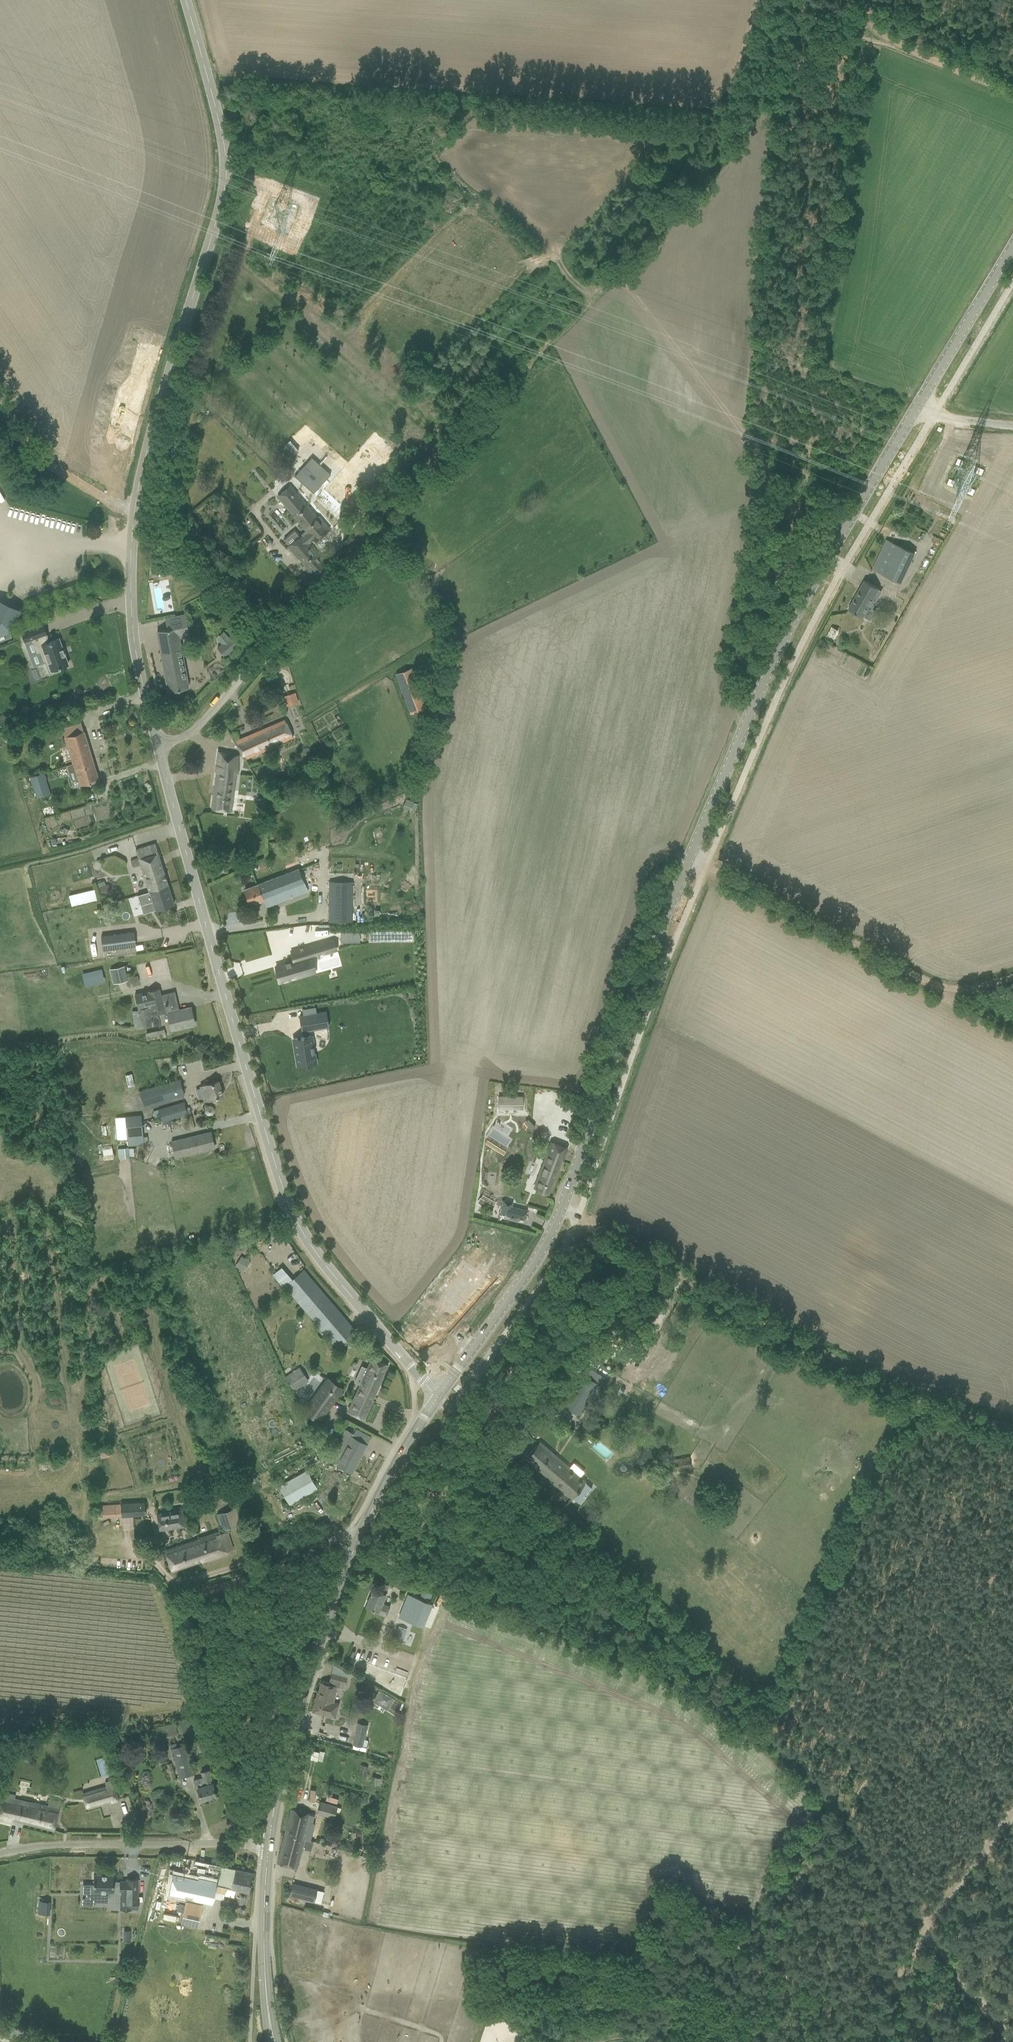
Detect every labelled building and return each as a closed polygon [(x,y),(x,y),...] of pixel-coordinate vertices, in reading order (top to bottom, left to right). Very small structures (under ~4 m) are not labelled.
[(309,489),(326,504),(342,485),(326,470),(309,489)] [(300,476),(292,483),(300,492),(308,485),(300,476)] [(290,485),(277,497),(287,509),(291,514),(293,515),(301,525),(300,526),(306,533),(302,537),(301,536),(295,528),(283,538),(288,546),(298,558),(299,557),(315,576),(328,566),(321,558),(321,557),(320,558),(307,544),(313,539),(314,541),(328,529),(318,516),(316,517),(306,504),(290,485)] [(901,582),(914,553),(887,540),(873,569),(901,582)] [(879,588),(864,580),(848,609),(863,617),(868,608),(871,610),(876,601),(873,599),(879,588)] [(11,636),(9,630),(10,629),(19,610),(0,601),(0,640),(11,636)] [(851,618),(843,629),(854,638),(862,627),(851,618)] [(43,624),(22,632),(25,642),(39,637),(44,651),(40,652),(43,662),(45,661),(50,673),(58,670),(58,668),(68,664),(59,638),(48,642),(46,635),(47,634),(43,624)] [(157,631),(168,691),(188,687),(177,627),(157,631)] [(834,644),(840,631),(833,627),(826,639),(834,644)] [(240,642),(234,635),(220,647),(226,654),(240,642)] [(426,707),(411,669),(396,675),(411,713),(426,707)] [(286,706),(299,702),(296,691),(283,695),(286,706)] [(292,737),(288,729),(284,720),(235,741),(245,759),(273,746),(272,744),(281,740),(282,741),(292,737)] [(81,722),(62,728),(72,763),(66,765),(73,787),(99,779),(81,722)] [(212,808),(222,810),(230,811),(232,796),(233,796),(237,772),(236,771),(238,754),(218,751),(212,808)] [(43,771),(30,775),(37,795),(49,791),(43,771)] [(410,809),(413,802),(406,799),(403,806),(410,809)] [(145,846),(135,849),(146,884),(166,878),(155,843),(145,846)] [(266,907),(276,903),(308,891),(299,868),(244,889),(250,905),(264,900),(266,907)] [(148,892),(137,895),(140,905),(152,901),(155,910),(164,907),(174,904),(166,878),(146,884),(148,892)] [(104,881),(97,883),(102,896),(111,892),(108,883),(105,884),(104,881)] [(353,882),(330,881),(329,922),(352,923),(353,882)] [(69,895),(71,907),(97,901),(94,889),(69,895)] [(341,931),(341,941),(360,941),(360,932),(341,931)] [(134,932),(124,933),(101,936),(103,950),(130,947),(135,946),(134,932)] [(292,961),(274,966),(274,967),(278,982),(287,980),(287,977),(293,975),(294,978),(296,977),(305,974),(301,959),(334,950),(334,949),(331,939),(289,951),(292,961)] [(153,961),(157,975),(169,972),(166,957),(153,961)] [(364,963),(363,963),(363,969),(380,967),(379,961),(375,962),(364,963)] [(113,984),(128,980),(124,965),(110,969),(113,984)] [(68,988),(104,979),(101,968),(80,973),(81,976),(66,980),(68,988)] [(159,988),(135,994),(138,1008),(139,1008),(141,1027),(151,1025),(150,1016),(164,1013),(159,988)] [(175,991),(161,994),(165,1018),(169,1017),(172,1029),(185,1026),(194,1024),(190,1007),(178,1010),(176,1003),(177,1003),(175,991)] [(325,1012),(299,1016),(301,1031),(328,1027),(325,1012)] [(310,1036),(294,1038),(298,1064),(315,1062),(310,1036)] [(138,1092),(143,1107),(184,1094),(180,1079),(138,1092)] [(204,1101),(213,1098),(223,1095),(218,1080),(206,1084),(206,1083),(199,1086),(202,1095),(204,1101)] [(564,1095),(562,1101),(577,1106),(579,1100),(564,1095)] [(499,1096),(498,1108),(522,1108),(523,1096),(499,1096)] [(184,1101),(152,1111),(155,1118),(160,1116),(161,1122),(188,1115),(184,1101)] [(144,1137),(141,1115),(115,1117),(118,1140),(127,1139),(128,1146),(148,1143),(147,1136),(144,1137)] [(210,1132),(201,1134),(172,1141),(176,1157),(214,1147),(210,1132)] [(567,1148),(558,1144),(551,1142),(536,1180),(539,1181),(536,1189),(547,1193),(551,1185),(552,1185),(567,1148)] [(112,1146),(102,1147),(103,1158),(113,1157),(112,1146)] [(121,1148),(118,1148),(119,1158),(122,1158),(129,1157),(128,1147),(121,1148)] [(477,1192),(475,1207),(484,1208),(485,1192),(477,1192)] [(500,1208),(498,1213),(524,1219),(525,1216),(526,1210),(510,1206),(511,1202),(502,1199),(500,1208)] [(607,1251),(601,1246),(593,1257),(599,1262),(607,1251)] [(241,1256),(235,1266),(241,1270),(247,1260),(241,1256)] [(303,1270),(296,1276),(284,1286),(336,1347),(355,1331),(303,1270)] [(353,1382),(359,1385),(347,1412),(364,1420),(388,1363),(372,1356),(366,1369),(360,1367),(355,1377),(353,1382)] [(563,1406),(572,1411),(580,1416),(599,1385),(604,1387),(609,1379),(595,1371),(586,1366),(582,1374),(581,1374),(563,1406)] [(295,1391),(309,1382),(299,1367),(285,1376),(295,1391)] [(320,1423),(344,1389),(327,1377),(303,1410),(320,1423)] [(192,1392),(180,1396),(184,1406),(195,1403),(192,1392)] [(371,1436),(362,1431),(355,1428),(352,1434),(346,1431),(331,1458),(337,1462),(336,1463),(352,1472),(371,1436)] [(540,1442),(526,1457),(572,1497),(579,1503),(592,1488),(585,1482),(569,1467),(563,1462),(547,1449),(540,1442)] [(673,1459),(675,1472),(691,1470),(689,1457),(673,1459)] [(245,1467),(236,1470),(239,1477),(248,1474),(245,1467)] [(216,1469),(203,1472),(206,1482),(218,1479),(216,1469)] [(289,1504),(317,1488),(307,1470),(278,1486),(289,1504)] [(144,1501),(121,1503),(122,1517),(145,1515),(144,1501)] [(104,1518),(116,1517),(115,1506),(104,1506),(104,1518)] [(242,1524),(237,1507),(217,1514),(222,1530),(242,1524)] [(157,1513),(160,1531),(186,1527),(183,1509),(157,1513)] [(225,1553),(222,1544),(218,1532),(181,1545),(181,1547),(165,1552),(172,1571),(200,1561),(202,1560),(208,1558),(209,1559),(225,1553)] [(385,1593),(388,1585),(383,1583),(379,1591),(373,1588),(366,1606),(378,1610),(378,1612),(386,1616),(390,1606),(382,1603),(385,1593)] [(423,1587),(419,1599),(408,1595),(400,1617),(423,1626),(431,1603),(430,1603),(434,1591),(423,1587)] [(401,1646),(406,1629),(397,1626),(392,1643),(401,1646)] [(346,1678),(332,1674),(330,1680),(339,1683),(344,1684),(346,1678)] [(321,1682),(314,1712),(336,1717),(339,1703),(334,1702),(338,1687),(339,1683),(330,1680),(330,1683),(322,1681),(322,1682),(321,1682)] [(381,1692),(376,1700),(386,1706),(391,1697),(381,1692)] [(355,1732),(352,1744),(362,1747),(366,1730),(368,1725),(357,1723),(355,1732)] [(194,1774),(185,1744),(171,1748),(180,1778),(194,1774)] [(361,1765),(359,1772),(366,1774),(368,1767),(361,1765)] [(202,1777),(193,1779),(196,1788),(198,1787),(201,1799),(216,1795),(212,1783),(210,1775),(209,1770),(200,1772),(202,1777)] [(88,1808),(111,1801),(112,1803),(119,1801),(114,1783),(113,1783),(112,1779),(105,1781),(106,1785),(83,1792),(88,1808)] [(0,1804),(0,1820),(12,1823),(13,1819),(54,1830),(61,1802),(49,1799),(46,1807),(14,1799),(15,1795),(7,1793),(6,1796),(3,1795),(0,1804)] [(318,1813),(335,1818),(336,1813),(338,1807),(321,1802),(318,1813)] [(292,1808),(285,1834),(302,1839),(304,1839),(310,1841),(315,1823),(313,1822),(314,1816),(309,1814),(309,1813),(302,1811),(292,1808)] [(281,1846),(277,1863),(287,1865),(296,1868),(297,1868),(304,1839),(302,1839),(285,1834),(281,1846)] [(359,1847),(357,1854),(367,1857),(368,1850),(359,1847)] [(83,1885),(82,1904),(94,1904),(94,1893),(120,1894),(120,1909),(131,1909),(131,1908),(138,1908),(138,1897),(137,1897),(138,1878),(127,1878),(127,1881),(120,1881),(114,1881),(114,1874),(94,1874),(93,1885),(83,1885)] [(176,1874),(172,1892),(197,1898),(197,1900),(230,1907),(235,1885),(202,1878),(201,1879),(176,1874)] [(317,1889),(292,1882),(289,1894),(313,1901),(317,1889)] [(49,1901),(40,1901),(40,1913),(48,1914),(49,1901)] [(185,1904),(183,1912),(181,1922),(198,1926),(202,1905),(185,1901),(185,1904)]
